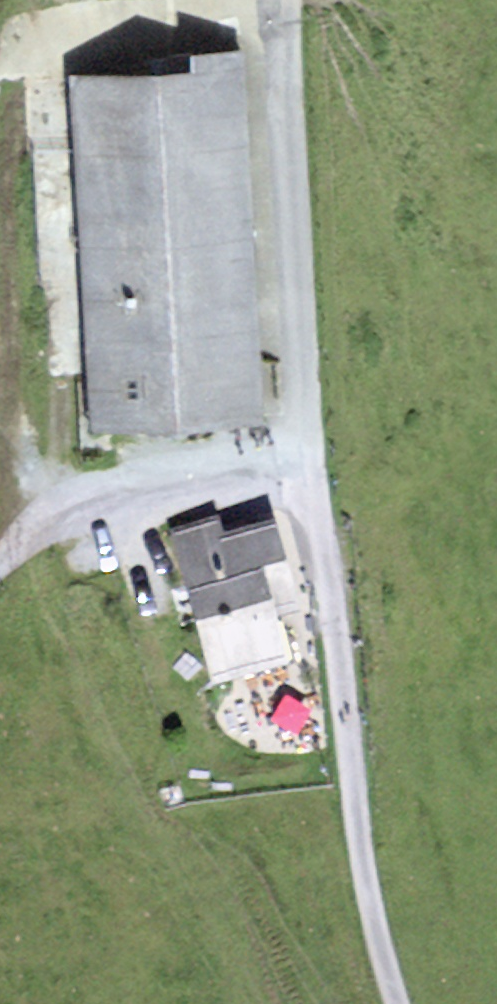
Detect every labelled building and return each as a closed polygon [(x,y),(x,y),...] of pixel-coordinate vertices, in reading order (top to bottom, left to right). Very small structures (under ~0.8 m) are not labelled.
[(191,71),(71,78),(92,433),(263,423),(242,54),(190,56),(191,71)] [(219,522),(168,535),(211,698),(288,678),(275,627),(301,620),(277,528),(225,542),(219,522)]
